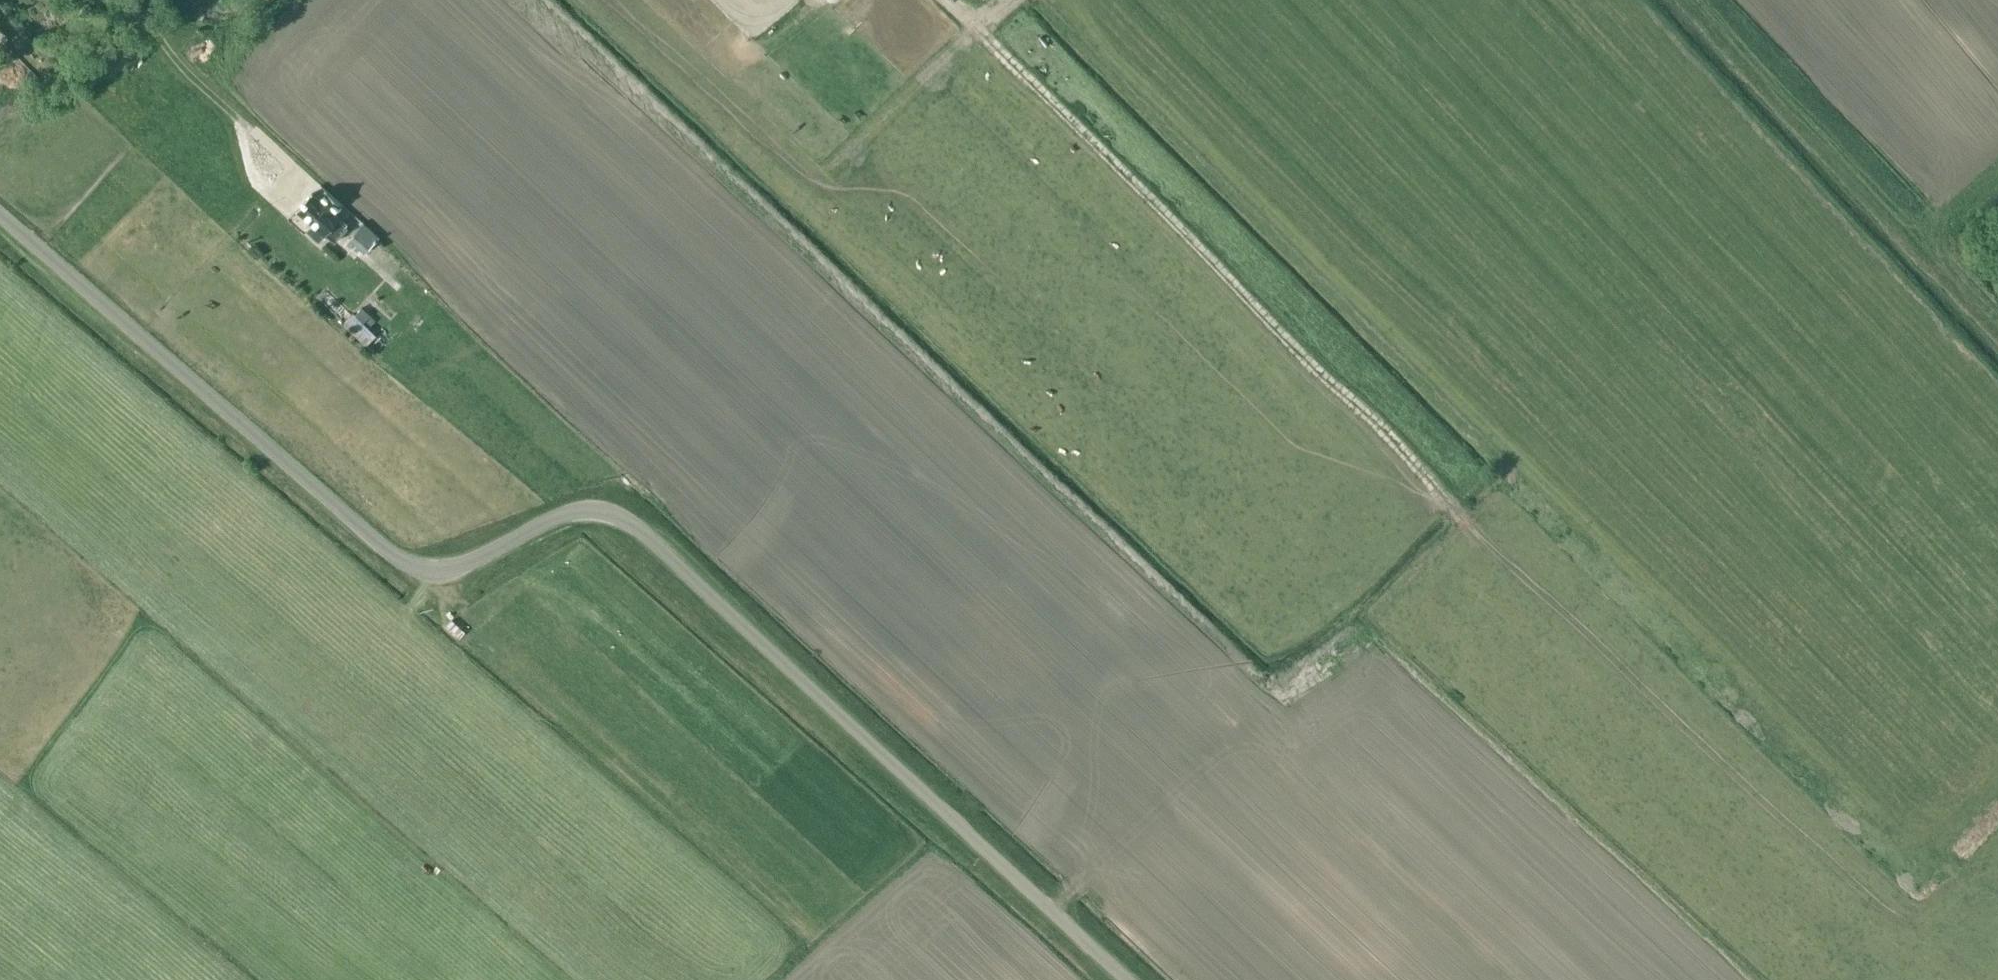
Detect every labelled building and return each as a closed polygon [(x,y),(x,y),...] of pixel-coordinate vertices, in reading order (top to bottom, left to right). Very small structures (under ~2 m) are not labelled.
[(0,29),(0,47),(9,38),(0,29)] [(312,193),(296,210),(312,224),(306,231),(319,242),(326,234),(334,242),(347,228),(338,220),(339,218),(336,215),(343,207),(326,191),(319,199),(312,193)] [(362,223),(349,240),(364,253),(378,237),(362,223)] [(353,311),(343,322),(367,345),(377,334),(353,311)] [(444,626),(455,638),(463,631),(452,619),(444,626)]
